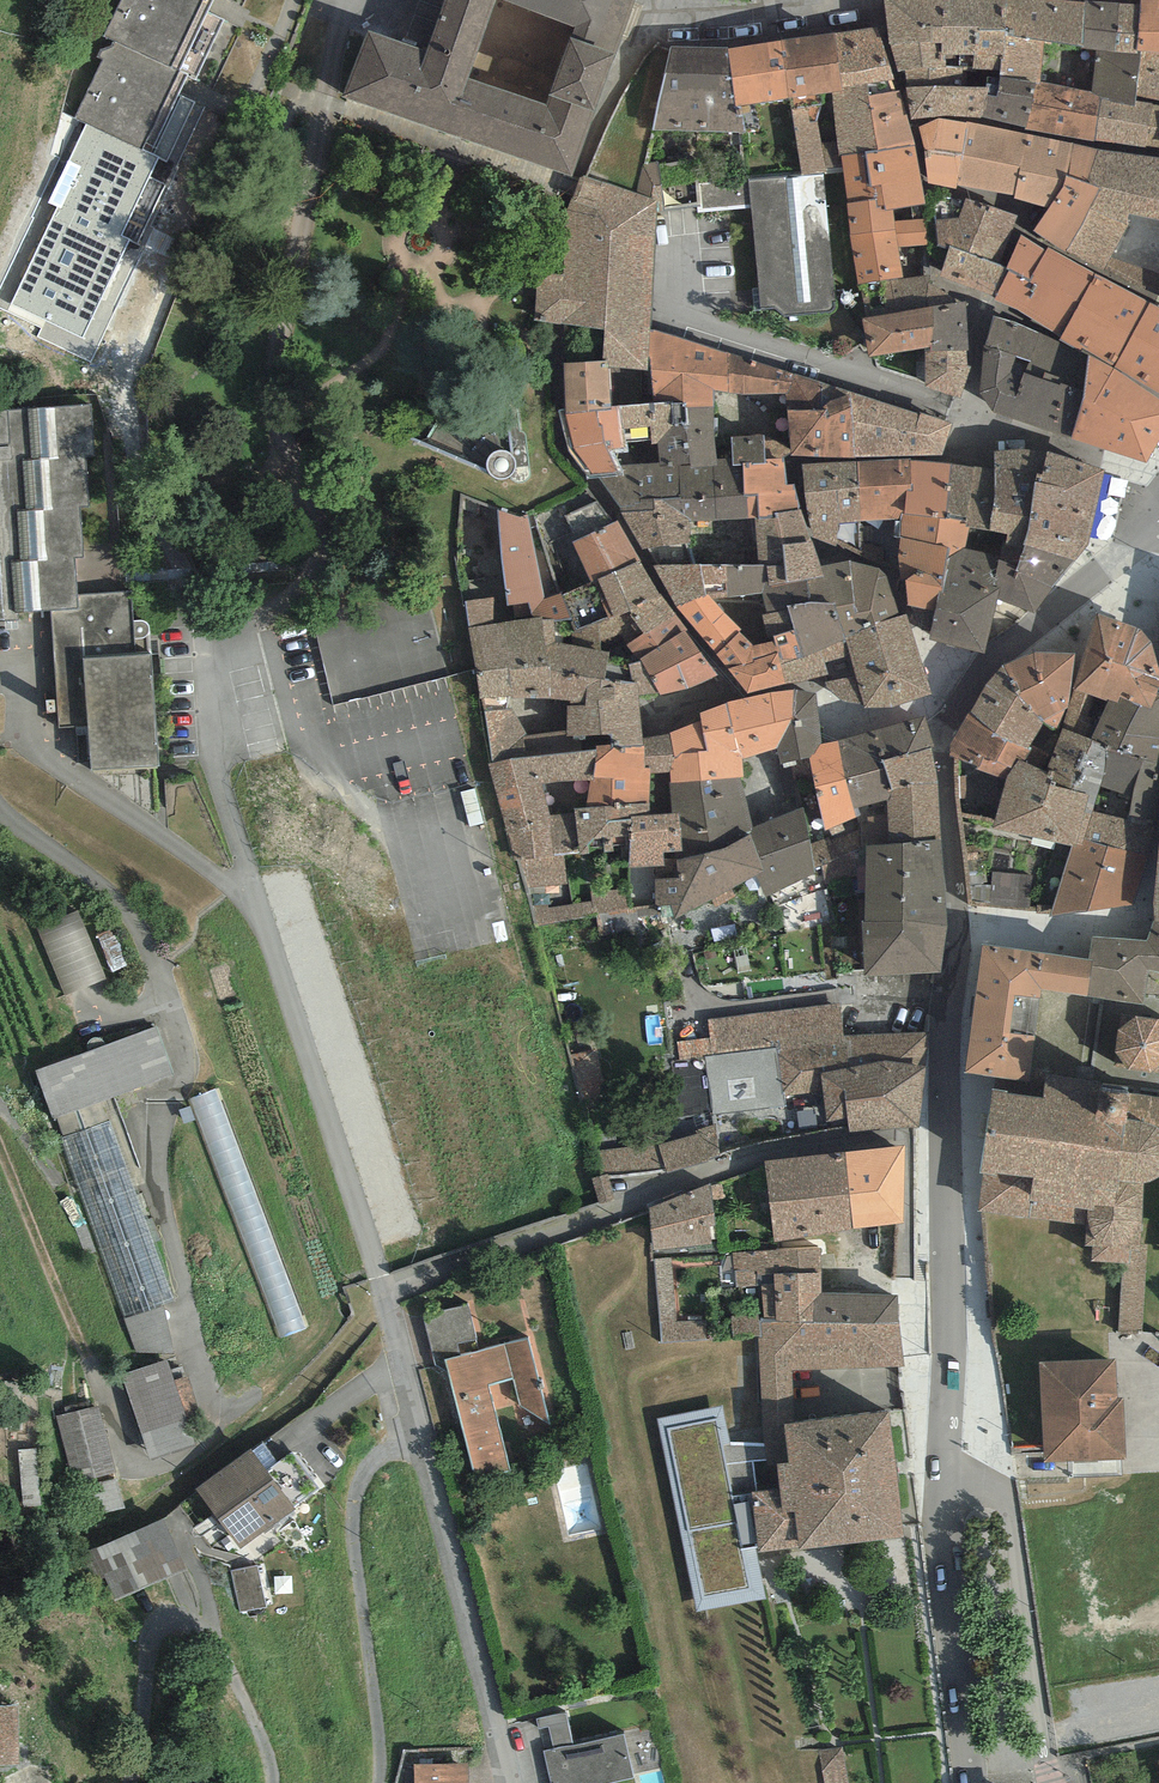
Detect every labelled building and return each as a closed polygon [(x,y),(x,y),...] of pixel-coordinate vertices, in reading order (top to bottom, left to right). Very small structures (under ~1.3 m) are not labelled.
[(101,34),(113,40),(111,45),(100,49),(97,54),(104,58),(75,118),(150,153),(188,73),(197,77),(224,18),(206,10),(210,0),(119,0),(101,34)] [(343,96),(572,176),(635,0),(444,0),(425,52),(368,31),(343,96)] [(961,87),(962,67),(941,67),(943,53),(943,0),(884,0),(888,30),(899,71),(907,70),(907,87),(961,87)] [(943,53),(941,67),(962,67),(973,68),(976,29),(1007,30),(1007,0),(943,0),(943,53)] [(1085,1),(1069,0),(1007,0),(1007,30),(1007,37),(1044,41),(1082,45),(1085,1)] [(1139,4),(1137,49),(1141,50),(1158,54),(1158,0),(1140,0),(1139,4)] [(1137,49),(1139,4),(1085,1),(1082,45),(1082,50),(1096,51),(1136,55),(1137,49)] [(880,27),(836,32),(842,89),(867,84),(894,80),(880,27)] [(1041,82),(1044,41),(1007,37),(1007,30),(976,29),(973,68),(1001,71),(1000,77),(1035,81),(1041,82)] [(836,32),(783,40),(788,98),(842,89),(836,32)] [(783,40),(729,48),(736,105),(742,104),(788,98),(783,40)] [(729,48),(670,47),(652,129),(744,132),(742,104),(736,105),(729,48)] [(1136,55),(1096,51),(1092,91),(1102,92),(1101,99),(1134,105),(1135,95),(1141,50),(1137,49),(1136,55)] [(1135,95),(1158,99),(1158,54),(1141,50),(1135,95)] [(1027,127),(1035,81),(1000,77),(998,97),(988,94),(983,117),(1025,126),(1027,127)] [(1025,126),(1024,129),(1094,141),(1101,99),(1102,92),(1092,91),(1041,82),(1035,81),(1027,127),(1025,126)] [(869,96),(867,84),(842,89),(788,98),(802,176),(841,170),(840,155),(877,150),(873,121),(869,96)] [(988,94),(989,88),(961,87),(907,87),(912,119),(947,115),(983,117),(988,94)] [(901,91),(869,96),(873,121),(906,115),(901,91)] [(1094,141),(1158,149),(1158,99),(1135,95),(1134,105),(1101,99),(1094,141)] [(873,121),(877,150),(914,145),(906,115),(873,121)] [(956,189),(957,184),(966,123),(939,118),(919,127),(928,184),(956,189)] [(1014,198),(1027,134),(966,122),(966,123),(957,184),(1014,198)] [(1088,183),(1098,149),(1073,143),(1027,134),(1014,198),(1049,208),(1064,186),(1066,176),(1088,183)] [(893,208),(926,204),(914,145),(877,150),(840,155),(841,170),(847,202),(883,198),(885,209),(893,208)] [(1098,149),(1088,183),(1101,187),(1091,204),(1066,251),(1103,271),(1111,257),(1134,214),(1158,220),(1158,157),(1098,149)] [(645,162),(646,180),(680,179),(679,160),(645,162)] [(825,175),(749,180),(697,182),(698,212),(751,208),(759,308),(775,308),(783,316),(832,310),(831,302),(836,302),(825,175)] [(608,360),(608,367),(649,370),(652,329),(657,199),(582,176),(536,269),(533,321),(604,330),(603,361),(608,360)] [(1088,183),(1066,176),(1064,186),(1049,208),(1033,230),(1066,251),(1091,204),(1101,187),(1088,183)] [(883,198),(847,202),(858,284),(903,277),(898,248),(929,244),(927,219),(895,222),(893,208),(885,209),(883,198)] [(1017,216),(966,198),(934,198),(938,246),(948,249),(950,245),(999,262),(1017,216)] [(1046,250),(1021,236),(1006,269),(1009,271),(995,297),(1022,311),(1037,284),(1029,281),(1046,250)] [(950,245),(948,249),(939,276),(995,297),(1009,271),(1006,269),(999,262),(950,245)] [(1022,311),(1062,335),(1095,273),(1049,248),(1046,250),(1029,281),(1037,284),(1022,311)] [(1111,257),(1103,271),(1156,300),(1158,294),(1158,273),(1111,257)] [(1149,302),(1095,273),(1062,335),(1060,339),(1113,366),(1149,302)] [(858,284),(865,318),(862,318),(868,357),(925,347),(925,387),(960,398),(971,366),(966,366),(968,351),(965,300),(955,303),(930,284),(928,275),(903,277),(858,284)] [(1014,320),(993,316),(985,345),(1030,361),(1024,373),(1052,382),(1060,385),(1061,383),(1084,391),(1088,355),(1061,343),(1014,320)] [(727,353),(652,329),(649,370),(654,404),(686,402),(685,408),(713,407),(714,392),(729,394),(727,353)] [(1036,426),(1052,382),(1024,373),(1030,361),(985,345),(980,393),(991,411),(1036,426)] [(781,370),(727,353),(729,394),(786,394),(787,410),(821,410),(824,382),(781,370)] [(1146,464),(1158,442),(1158,398),(1123,374),(1114,368),(1088,355),(1084,391),(1084,398),(1070,438),(1146,464)] [(603,361),(564,364),(566,414),(612,409),(608,367),(608,360),(603,361)] [(821,410),(787,410),(791,456),(852,457),(850,391),(824,382),(821,410)] [(1060,385),(1052,382),(1036,426),(1070,438),(1084,398),(1084,391),(1061,383),(1060,385)] [(920,414),(850,391),(852,457),(912,454),(920,414)] [(654,404),(620,407),(625,443),(653,440),(653,445),(659,444),(672,427),(687,426),(685,408),(686,402),(654,404)] [(132,590),(78,593),(75,555),(83,554),(79,502),(87,501),(84,452),(92,451),(89,404),(0,410),(0,618),(15,617),(15,610),(52,607),(61,725),(88,723),(92,768),(160,764),(150,628),(134,618),(132,590)] [(612,409),(566,414),(575,449),(593,479),(600,477),(622,475),(618,466),(611,450),(626,449),(625,443),(620,407),(612,409)] [(713,407),(685,408),(687,426),(691,467),(713,466),(718,466),(717,459),(713,407)] [(952,423),(920,414),(912,454),(943,455),(952,423)] [(679,468),(691,467),(687,426),(672,427),(659,444),(659,462),(659,469),(679,468)] [(764,435),(731,436),(732,458),(733,465),(743,465),(766,464),(765,458),(764,435)] [(1048,449),(994,451),(995,470),(996,489),(990,532),(1007,534),(1006,541),(1076,561),(1088,545),(1106,469),(1048,449)] [(784,457),(765,458),(766,464),(743,465),(745,494),(747,494),(749,519),(755,519),(776,518),(775,512),(801,510),(795,485),(787,486),(784,457)] [(733,465),(732,458),(717,459),(718,466),(713,466),(715,521),(749,519),(747,494),(745,494),(743,465),(733,465)] [(904,515),(944,519),(951,464),(911,461),(911,459),(857,461),(862,522),(903,521),(904,515)] [(862,522),(857,461),(802,464),(809,519),(813,538),(835,546),(836,545),(861,556),(862,522)] [(659,469),(659,462),(618,466),(622,475),(600,477),(621,513),(653,511),(654,499),(680,498),(679,468),(659,469)] [(944,519),(966,522),(973,467),(951,464),(944,519)] [(689,522),(715,521),(713,466),(691,467),(679,468),(680,498),(681,523),(689,522)] [(995,470),(973,467),(966,522),(965,526),(971,528),(990,532),(996,489),(995,470)] [(690,543),(689,522),(681,523),(680,498),(654,499),(653,511),(621,513),(642,549),(690,543)] [(598,502),(566,516),(577,540),(572,542),(590,581),(591,584),(640,562),(618,522),(613,523),(598,502)] [(776,518),(755,519),(758,565),(766,565),(784,564),(782,543),(813,542),(801,510),(775,512),(776,518)] [(505,596),(466,602),(468,629),(542,616),(543,621),(555,620),(570,619),(562,595),(544,600),(528,516),(521,517),(498,511),(505,596)] [(898,557),(899,570),(943,578),(948,557),(968,547),(971,528),(965,526),(966,522),(944,519),(904,515),(903,521),(898,557)] [(1006,541),(998,560),(1018,568),(1017,570),(1052,588),(1076,561),(1006,541)] [(820,567),(813,542),(782,543),(784,564),(766,565),(769,584),(806,580),(822,577),(820,567)] [(984,653),(997,599),(1000,588),(992,584),(998,560),(968,547),(948,557),(943,578),(943,592),(939,591),(934,611),(929,639),(984,653)] [(1035,612),(1052,588),(1017,570),(1018,568),(998,560),(992,584),(1000,588),(997,599),(1035,612)] [(822,577),(806,580),(809,602),(786,607),(794,630),(805,657),(846,638),(861,628),(906,615),(895,578),(880,568),(851,561),(820,567),(822,577)] [(661,595),(640,562),(591,584),(590,581),(562,595),(570,619),(573,631),(596,624),(601,641),(620,636),(628,646),(643,635),(677,617),(661,595)] [(758,565),(654,566),(678,606),(708,594),(713,600),(763,594),(761,585),(769,584),(766,565),(758,565)] [(943,578),(899,570),(910,605),(934,611),(939,591),(943,592),(943,578)] [(809,602),(806,580),(769,584),(761,585),(763,594),(766,615),(762,617),(769,643),(775,642),(773,636),(794,630),(786,607),(809,602)] [(717,655),(740,632),(742,629),(713,600),(708,594),(678,606),(717,655)] [(1098,614),(1074,690),(1108,704),(1109,700),(1119,702),(1121,696),(1152,708),(1158,693),(1158,691),(1158,662),(1152,641),(1138,627),(1098,614)] [(919,649),(906,615),(861,628),(846,638),(851,656),(854,667),(919,649)] [(468,629),(479,698),(483,698),(510,697),(550,698),(549,695),(546,645),(555,643),(555,620),(543,621),(542,616),(468,629)] [(687,630),(677,617),(643,635),(628,646),(639,658),(642,661),(660,695),(688,689),(718,675),(685,631),(687,630)] [(748,693),(786,683),(780,665),(775,642),(769,643),(754,647),(740,632),(717,655),(748,693)] [(825,662),(851,656),(846,638),(805,657),(780,665),(786,683),(829,675),(825,662)] [(609,652),(555,643),(546,645),(549,695),(550,698),(570,701),(570,707),(586,707),(589,677),(605,679),(608,656),(609,652)] [(919,649),(854,667),(857,675),(825,683),(827,687),(841,700),(862,704),(868,720),(901,708),(899,703),(931,694),(919,649)] [(1036,653),(1003,665),(1039,717),(1045,721),(1057,729),(1068,707),(1076,654),(1036,653)] [(640,707),(660,695),(642,661),(638,662),(608,656),(605,679),(633,683),(639,683),(640,707)] [(1039,717),(1003,665),(969,713),(1028,749),(1045,721),(1039,717)] [(589,677),(586,707),(640,707),(639,683),(633,683),(605,679),(589,677)] [(769,693),(728,702),(741,758),(776,747),(780,765),(809,758),(821,744),(816,692),(795,689),(769,693)] [(1158,693),(1152,708),(1121,696),(1119,702),(1109,700),(1108,704),(1074,690),(1069,706),(1063,729),(1106,751),(1158,763),(1158,693)] [(582,751),(580,736),(567,737),(567,730),(527,734),(511,709),(505,709),(510,697),(483,698),(494,763),(509,758),(582,751)] [(744,777),(741,758),(728,702),(700,713),(702,721),(670,734),(676,759),(671,774),(672,783),(741,777),(744,777)] [(570,707),(567,707),(567,730),(567,737),(580,736),(611,734),(611,744),(612,750),(644,746),(643,737),(640,707),(586,707),(570,707)] [(1024,762),(1028,749),(969,713),(950,744),(950,756),(1007,779),(1019,760),(1024,762)] [(924,717),(839,741),(845,777),(853,808),(888,798),(890,844),(943,839),(938,783),(931,747),(935,746),(924,717)] [(1063,729),(1045,774),(1049,776),(1045,784),(1087,794),(1086,810),(1093,811),(1157,824),(1158,809),(1158,763),(1106,751),(1063,729)] [(676,759),(670,734),(643,737),(644,746),(612,750),(611,744),(596,746),(596,750),(594,779),(588,781),(586,808),(649,803),(651,774),(671,774),(676,759)] [(809,758),(825,830),(855,816),(853,808),(845,777),(839,741),(821,744),(809,758)] [(594,779),(596,750),(582,751),(509,758),(494,763),(489,764),(513,852),(525,861),(529,886),(566,884),(564,854),(579,852),(575,813),(550,815),(546,784),(588,781),(594,779)] [(1007,779),(992,828),(1073,845),(1082,846),(1093,811),(1086,810),(1087,794),(1045,784),(1049,776),(1045,774),(1024,762),(1019,760),(1007,779)] [(752,827),(741,777),(672,783),(673,813),(679,813),(683,852),(675,853),(676,860),(721,850),(750,837),(752,827)] [(633,817),(649,815),(649,803),(586,808),(575,809),(575,813),(579,852),(579,856),(629,851),(633,817)] [(803,807),(752,827),(750,837),(721,850),(676,860),(679,876),(655,879),(656,906),(670,903),(676,919),(753,877),(757,888),(760,887),(767,897),(815,874),(803,807)] [(1134,906),(1157,824),(1093,811),(1082,846),(1073,845),(1051,916),(1134,906)] [(649,815),(633,817),(629,851),(628,867),(664,865),(665,854),(675,853),(683,852),(679,813),(673,813),(649,815)] [(864,976),(942,972),(947,927),(943,839),(890,844),(867,846),(865,922),(862,922),(864,976)] [(1030,905),(1034,870),(993,865),(989,901),(1030,905)] [(1154,920),(1147,940),(1092,937),(1087,959),(1093,960),(1088,997),(1144,1004),(1145,993),(1158,995),(1158,921),(1154,920)] [(1075,957),(983,945),(965,1073),(1030,1082),(1036,1037),(1010,1034),(1016,995),(1041,998),(1043,990),(1072,994),(1088,997),(1093,960),(1087,959),(1075,957)] [(840,1004),(708,1019),(710,1038),(677,1042),(678,1060),(705,1057),(713,1115),(783,1106),(782,1095),(824,1091),(827,1121),(848,1118),(850,1133),(918,1128),(926,1033),(844,1034),(840,1004)] [(1135,1017),(1118,1029),(1115,1053),(1126,1069),(1158,1074),(1158,1020),(1135,1017)] [(174,1076),(157,1026),(106,1045),(103,1041),(99,1038),(96,1039),(91,1040),(88,1043),(88,1048),(88,1051),(35,1070),(54,1120),(174,1076)] [(992,1089),(979,1174),(983,1174),(978,1211),(1087,1225),(1084,1245),(1093,1245),(1092,1261),(1123,1262),(1129,1262),(1130,1245),(1141,1245),(1143,1183),(1151,1182),(1158,1178),(1158,1177),(1158,1097),(1128,1094),(1129,1087),(1046,1075),(1044,1098),(992,1089)] [(196,1090),(213,1170),(240,1164),(223,1084),(196,1090)] [(110,1121),(60,1139),(124,1318),(163,1304),(174,1301),(110,1121)] [(719,1158),(716,1126),(696,1129),(695,1135),(658,1145),(597,1151),(601,1176),(608,1175),(609,1179),(667,1169),(668,1175),(719,1158)] [(849,1190),(904,1186),(904,1147),(846,1153),(849,1190)] [(846,1153),(764,1161),(776,1242),(854,1227),(849,1190),(846,1153)] [(710,1186),(649,1209),(654,1251),(712,1244),(709,1226),(715,1225),(710,1186)] [(904,1186),(849,1190),(854,1227),(904,1223),(904,1186)] [(1148,1246),(1141,1245),(1130,1245),(1129,1262),(1123,1262),(1119,1329),(1143,1331),(1148,1246)] [(774,1275),(821,1273),(821,1246),(734,1253),(736,1288),(761,1284),(775,1284),(774,1275)] [(821,1273),(774,1275),(775,1284),(761,1284),(765,1322),(813,1323),(814,1302),(822,1293),(821,1273)] [(898,1295),(822,1293),(814,1302),(813,1323),(765,1322),(760,1321),(764,1336),(759,1337),(765,1465),(779,1463),(789,1462),(786,1424),(794,1422),(792,1370),(904,1366),(898,1295)] [(173,1346),(163,1304),(124,1318),(138,1360),(173,1346)] [(435,1365),(448,1372),(445,1360),(461,1356),(459,1344),(477,1340),(468,1306),(422,1316),(435,1365)] [(461,1356),(445,1360),(448,1372),(474,1480),(509,1470),(489,1385),(513,1378),(519,1404),(550,1425),(529,1339),(461,1356)] [(167,1360),(122,1374),(149,1461),(196,1447),(187,1418),(200,1415),(188,1376),(173,1380),(167,1360)] [(1116,1360),(1040,1363),(1043,1464),(1126,1461),(1124,1398),(1117,1399),(1116,1360)] [(100,1406),(56,1415),(71,1484),(115,1473),(100,1406)] [(888,1411),(794,1422),(786,1424),(789,1462),(779,1463),(779,1489),(753,1493),(759,1551),(799,1547),(799,1551),(903,1537),(888,1411)] [(37,1449),(19,1450),(23,1508),(42,1506),(37,1449)] [(251,1449),(195,1488),(240,1550),(296,1510),(294,1507),(318,1489),(292,1452),(266,1470),(251,1449)] [(164,1518),(83,1552),(95,1581),(105,1577),(115,1600),(186,1570),(164,1518)] [(257,1566),(231,1571),(239,1612),(266,1607),(257,1566)] [(17,1705),(0,1705),(0,1764),(19,1764),(17,1705)] [(566,1713),(537,1719),(539,1728),(548,1726),(553,1749),(573,1745),(566,1713)] [(544,1751),(551,1782),(610,1782),(634,1778),(625,1734),(573,1745),(553,1749),(544,1751)] [(829,1782),(851,1782),(848,1745),(827,1746),(829,1782)] [(414,1765),(414,1782),(468,1782),(468,1762),(414,1765)]
